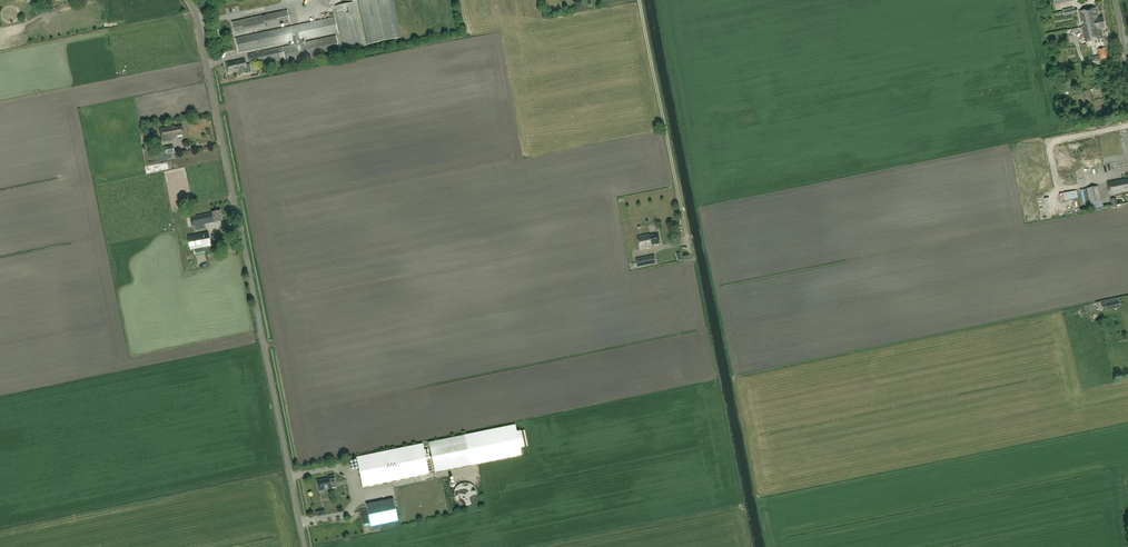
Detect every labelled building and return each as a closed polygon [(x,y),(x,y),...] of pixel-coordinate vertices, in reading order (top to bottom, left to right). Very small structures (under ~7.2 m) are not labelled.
[(392,0),(359,0),(368,44),(400,38),(392,0)] [(353,3),(335,7),(344,50),(362,46),(353,3)] [(1084,27),(1104,22),(1103,17),(1099,18),(1097,8),(1079,11),(1081,22),(1083,21),(1084,26),(1084,27)] [(235,34),(290,22),(287,10),(232,22),(235,34)] [(339,51),(336,36),(305,42),(305,40),(304,40),(304,39),(338,32),(334,17),(291,27),(291,26),(235,38),(238,52),(294,41),(289,42),(290,44),(294,43),(295,44),(282,47),(248,55),(250,64),(284,57),(285,62),(339,51)] [(1084,27),(1084,26),(1082,27),(1086,42),(1103,39),(1101,28),(1105,28),(1104,22),(1084,27)] [(1105,48),(1098,50),(1100,59),(1107,58),(1105,48)] [(240,74),(243,74),(246,73),(251,72),(249,65),(246,65),(245,60),(227,64),(229,72),(239,70),(240,74)] [(175,125),(160,128),(162,140),(173,138),(173,136),(183,134),(182,126),(175,127),(175,125)] [(165,147),(167,154),(174,152),(172,145),(165,147)] [(1074,162),(1088,160),(1087,153),(1073,155),(1074,162)] [(1108,182),(1110,194),(1123,192),(1127,191),(1127,180),(1126,180),(1126,179),(1123,179),(1108,182)] [(1103,209),(1099,186),(1088,188),(1092,211),(1103,209)] [(212,212),(211,213),(190,217),(192,226),(214,222),(222,220),(220,210),(212,212)] [(190,249),(203,247),(211,245),(208,231),(188,236),(190,249)] [(649,233),(637,236),(640,249),(652,246),(652,245),(660,243),(658,233),(650,235),(649,233)] [(656,263),(654,255),(639,259),(636,259),(638,267),(641,266),(656,263)] [(1107,310),(1120,307),(1119,299),(1105,301),(1107,310)] [(432,456),(426,457),(423,443),(356,457),(363,487),(429,473),(426,459),(432,458),(435,472),(521,454),(515,424),(429,442),(432,456)] [(329,476),(329,478),(317,480),(319,491),(336,487),(334,475),(329,476)] [(398,520),(393,499),(366,504),(371,526),(398,520)]
